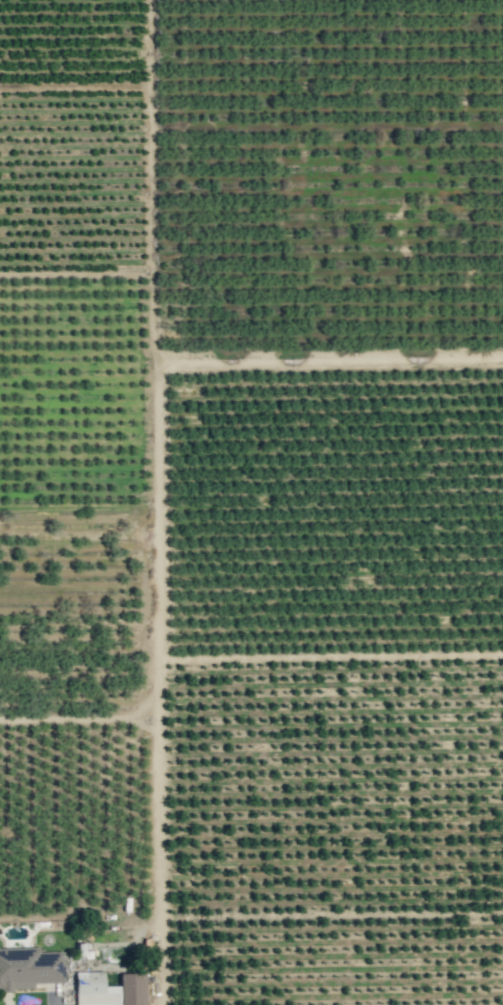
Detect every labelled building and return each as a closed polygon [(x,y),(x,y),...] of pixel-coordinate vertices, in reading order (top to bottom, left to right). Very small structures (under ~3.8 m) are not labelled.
[(119,973),(119,986),(104,986),(103,971),(75,971),(76,1004),(145,1004),(144,972),(119,973)]
